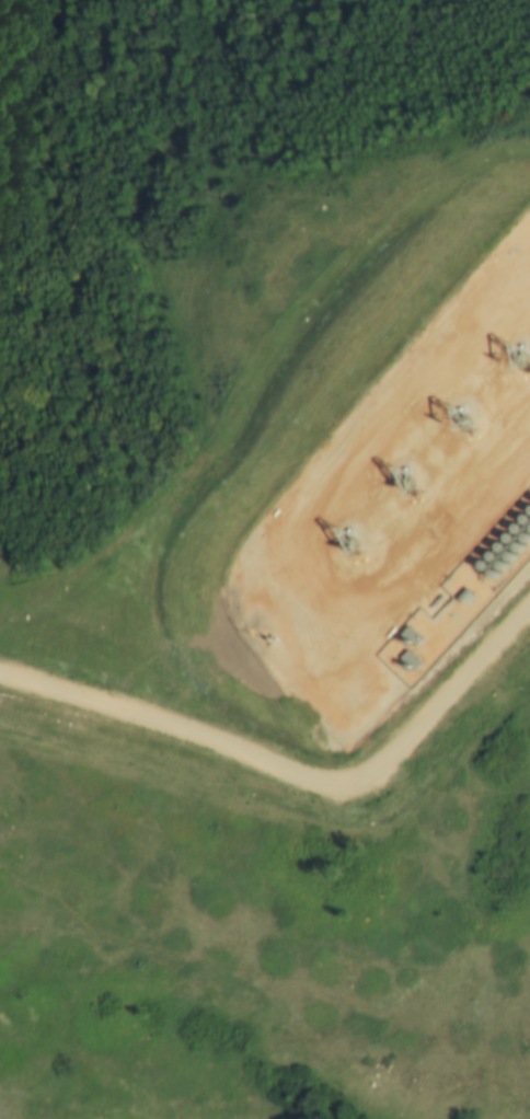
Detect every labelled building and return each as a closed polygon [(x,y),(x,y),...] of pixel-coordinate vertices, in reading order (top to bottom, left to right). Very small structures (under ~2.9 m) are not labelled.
[(525,532),(523,532),(521,532),(520,532),(519,531),(518,530),(518,528),(518,527),(518,524),(519,523),(521,522),(522,522),(525,522),(526,523),(527,524),(528,527),(528,528),(527,530),(527,531),(525,532)] [(517,542),(515,542),(514,542),(511,542),(510,541),(510,539),(509,538),(509,535),(510,534),(511,533),(512,532),(515,532),(516,532),(518,533),(519,534),(519,537),(519,538),(519,540),(518,541),(517,542)] [(508,550),(506,551),(505,551),(503,550),(502,549),(500,547),(500,546),(500,544),(502,543),(503,542),(504,541),(506,541),(507,541),(509,542),(510,543),(510,544),(510,546),(510,547),(509,550),(508,550)] [(529,542),(529,544),(529,549),(529,550),(528,551),(527,552),(525,552),(523,551),(522,550),(521,549),(520,546),(520,545),(521,544),(522,542),(523,542),(526,541),(527,542),(529,542)] [(499,560),(498,560),(496,560),(495,560),(494,558),(493,557),(493,555),(493,554),(493,552),(494,551),(496,550),(497,550),(499,550),(500,551),(502,552),(503,554),(503,555),(502,557),(502,558),(499,560)] [(519,560),(517,561),(516,561),(514,560),(512,558),(512,557),(511,555),(511,554),(512,553),(514,551),(515,551),(517,550),(518,551),(520,551),(521,553),(521,554),(521,556),(521,557),(520,558),(519,560)] [(493,568),(491,569),(489,569),(487,568),(486,567),(485,566),(485,564),(485,563),(486,562),(487,560),(488,560),(489,558),(492,560),(493,560),(494,562),(495,563),(495,565),(495,566),(494,567),(493,568)] [(510,569),(508,569),(507,569),(505,569),(504,568),(503,566),(503,565),(503,563),(504,562),(505,561),(506,560),(507,560),(509,560),(510,561),(511,562),(512,564),(512,565),(512,567),(511,568),(510,569)] [(483,577),(481,577),(480,577),(477,577),(476,576),(475,574),(475,573),(475,570),(476,569),(477,568),(479,567),(480,567),(482,567),(483,568),(484,569),(485,572),(485,573),(485,575),(484,576),(483,577)] [(502,578),(500,579),(498,579),(497,578),(496,577),(495,576),(494,574),(495,573),(495,572),(496,569),(497,569),(499,568),(500,569),(503,569),(504,572),(505,573),(505,575),(504,576),(503,577),(502,578)] [(493,587),(492,587),(489,587),(488,587),(487,586),(486,584),(485,582),(486,580),(486,579),(487,578),(488,577),(491,577),(492,577),(494,578),(495,579),(496,581),(496,582),(495,585),(494,586),(493,587)]
